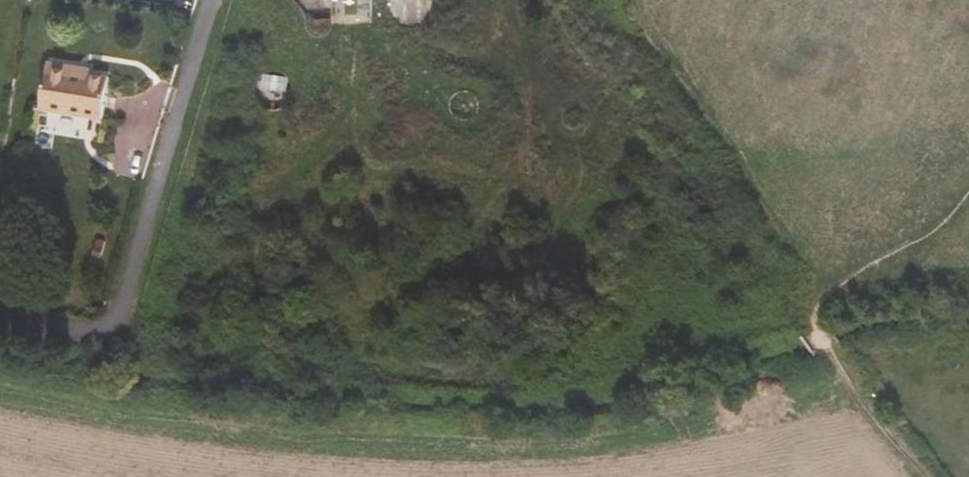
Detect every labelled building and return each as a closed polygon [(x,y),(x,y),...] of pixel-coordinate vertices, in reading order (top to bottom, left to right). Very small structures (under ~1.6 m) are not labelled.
[(113,69),(94,66),(77,63),(78,58),(52,54),(45,99),(105,110),(113,69)]
